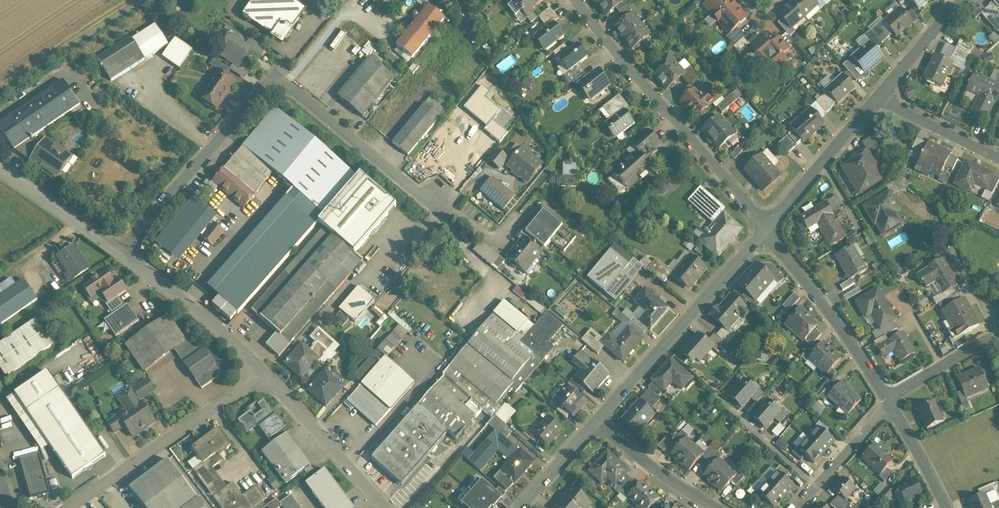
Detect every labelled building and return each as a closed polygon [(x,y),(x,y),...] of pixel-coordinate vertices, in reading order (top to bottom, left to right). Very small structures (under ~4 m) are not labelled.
[(291,0),(254,0),(243,15),(282,43),(305,10),(291,0)] [(506,0),(510,6),(512,5),(519,15),(522,12),(527,19),(538,11),(535,7),(544,1),(543,0),(506,0)] [(597,5),(606,16),(615,9),(623,2),(623,1),(624,0),(603,0),(597,5)] [(623,2),(615,9),(619,13),(628,6),(631,3),(628,0),(624,0),(623,1),(623,2)] [(705,4),(705,5),(703,7),(711,16),(713,14),(714,14),(722,6),(724,8),(730,2),(732,1),(732,0),(710,0),(705,4)] [(795,0),(796,1),(793,4),(804,17),(817,6),(818,5),(813,0),(795,0)] [(821,0),(813,0),(818,5),(817,6),(821,10),(825,5),(821,0)] [(919,10),(931,0),(910,0),(919,10)] [(993,0),(991,2),(993,4),(985,11),(983,12),(998,29),(998,0),(997,0),(995,2),(993,0)] [(730,2),(724,8),(722,6),(714,14),(713,14),(711,16),(704,22),(708,26),(711,26),(716,22),(729,35),(732,33),(737,28),(746,20),(730,2)] [(804,17),(793,4),(789,8),(788,6),(784,10),(785,11),(779,16),(782,20),(791,29),(804,17)] [(619,13),(623,18),(632,10),(628,6),(619,13)] [(422,15),(419,12),(415,12),(412,15),(413,19),(416,22),(397,45),(412,58),(425,43),(427,43),(432,37),(432,35),(445,20),(440,16),(443,12),(437,7),(434,11),(429,7),(422,15)] [(981,7),(972,15),(975,19),(983,12),(985,11),(981,7)] [(558,20),(550,9),(539,18),(547,28),(553,23),(554,24),(558,20)] [(900,10),(885,23),(896,36),(911,23),(900,10)] [(641,25),(632,14),(615,28),(624,39),(641,25)] [(791,29),(782,20),(778,24),(786,33),(790,37),(795,33),(791,29)] [(547,28),(536,37),(547,51),(564,37),(554,24),(553,23),(547,28)] [(156,25),(133,40),(145,60),(168,45),(156,25)] [(641,25),(624,39),(633,50),(642,42),(649,37),(649,36),(641,25)] [(888,38),(877,25),(870,31),(881,44),(888,38)] [(737,28),(732,33),(729,35),(726,37),(735,47),(743,39),(745,37),(737,28)] [(239,36),(229,30),(222,40),(227,43),(219,54),(238,68),(246,56),(251,50),(246,47),(248,44),(242,39),(243,38),(240,35),(239,36)] [(881,44),(870,31),(864,37),(870,44),(868,45),(874,52),(882,45),(881,44)] [(994,32),(988,37),(993,42),(998,38),(994,32)] [(786,33),(779,40),(788,50),(795,43),(790,37),(786,33)] [(650,39),(649,37),(642,42),(648,49),(658,41),(653,36),(650,39)] [(131,38),(97,60),(102,67),(101,68),(102,69),(103,69),(112,82),(145,60),(133,40),(131,38)] [(779,40),(778,39),(772,45),(768,44),(763,38),(751,49),(757,55),(751,60),(761,72),(768,66),(770,66),(776,73),(788,62),(782,56),(788,51),(779,40)] [(175,39),(163,57),(180,69),(193,51),(175,39)] [(735,47),(734,48),(739,54),(749,45),(743,39),(735,47)] [(265,50),(251,40),(248,44),(246,47),(251,50),(246,56),(256,63),(265,50)] [(975,48),(959,40),(955,49),(971,56),(975,48)] [(568,51),(558,59),(568,73),(588,58),(577,44),(568,51)] [(564,45),(553,53),(558,59),(568,51),(564,45)] [(874,52),(868,45),(854,58),(860,64),(854,69),(854,70),(860,77),(862,79),(866,79),(868,77),(869,73),(867,72),(881,59),(874,52)] [(971,56),(955,49),(951,57),(967,65),(971,56)] [(501,73),(516,61),(511,55),(497,67),(501,73)] [(952,63),(935,55),(924,79),(941,88),(952,63)] [(683,73),(668,56),(657,65),(661,70),(654,76),(667,90),(681,77),(684,74),(683,73)] [(394,79),(370,58),(338,97),(362,118),(394,79)] [(230,70),(215,59),(211,66),(219,72),(220,71),(226,75),(230,70)] [(854,69),(850,64),(847,64),(843,67),(856,81),(860,77),(854,70),(854,69)] [(699,78),(690,67),(683,73),(684,74),(681,77),(689,86),(699,78)] [(579,68),(567,77),(572,82),(583,73),(579,68)] [(219,72),(201,98),(216,109),(235,82),(226,75),(220,71),(219,72)] [(587,78),(579,85),(585,93),(584,94),(586,97),(589,94),(593,98),(591,100),(591,101),(610,87),(597,71),(587,78)] [(583,73),(572,82),(576,88),(579,85),(587,78),(583,73)] [(977,76),(977,75),(976,74),(976,75),(974,74),(966,91),(979,97),(971,112),(986,119),(993,104),(994,105),(998,96),(998,86),(995,84),(977,76)] [(833,84),(825,91),(828,94),(836,103),(837,104),(855,89),(843,75),(833,84)] [(819,84),(825,91),(833,84),(827,77),(819,84)] [(14,151),(30,141),(80,106),(63,81),(0,125),(0,130),(14,151)] [(699,97),(687,107),(696,117),(708,107),(708,106),(717,98),(708,89),(699,97)] [(694,90),(682,101),(687,107),(699,97),(694,90)] [(965,92),(963,97),(972,101),(974,96),(965,92)] [(732,94),(717,107),(722,113),(737,100),(732,94)] [(823,98),(831,108),(836,103),(828,94),(823,98)] [(619,96),(602,109),(611,120),(624,110),(624,111),(628,107),(619,96)] [(447,110),(431,97),(425,105),(440,118),(447,110)] [(823,98),(822,97),(816,103),(826,114),(832,109),(831,108),(823,98)] [(826,114),(816,103),(810,108),(813,111),(820,119),(826,114)] [(425,105),(393,143),(408,156),(440,118),(425,105)] [(274,172),(325,215),(358,178),(333,157),(298,128),(275,109),(243,147),(274,172)] [(611,120),(606,124),(617,138),(635,124),(624,111),(624,110),(611,120)] [(813,111),(799,123),(797,121),(789,127),(793,131),(802,141),(803,143),(824,124),(820,119),(813,111)] [(735,135),(719,116),(702,131),(719,149),(735,135)] [(637,151),(631,157),(632,158),(620,168),(618,166),(612,172),(627,189),(651,168),(649,166),(650,166),(644,158),(661,144),(648,129),(631,144),(637,151)] [(802,141),(793,131),(787,136),(796,146),(802,141)] [(796,146),(787,136),(778,144),(787,154),(796,146)] [(866,148),(870,153),(879,148),(872,137),(862,143),(865,149),(866,148)] [(927,144),(917,139),(910,152),(917,155),(917,154),(921,156),(927,144)] [(46,141),(41,149),(30,141),(14,151),(55,180),(67,163),(72,167),(77,159),(63,150),(62,152),(46,141)] [(951,154),(928,143),(927,144),(921,156),(918,164),(931,171),(930,172),(939,177),(944,166),(950,155),(951,154)] [(542,165),(517,144),(510,153),(515,157),(510,162),(511,163),(508,167),(514,171),(513,172),(520,178),(521,177),(527,183),(542,165)] [(274,172),(243,147),(223,170),(254,196),(274,172)] [(743,151),(738,147),(731,156),(735,160),(743,151)] [(840,167),(858,196),(886,179),(870,153),(866,148),(865,149),(851,157),(852,160),(840,167)] [(767,150),(761,155),(772,168),(778,163),(767,150)] [(497,151),(489,160),(500,169),(508,160),(497,151)] [(772,168),(761,155),(745,170),(764,191),(780,177),(772,168)] [(958,159),(950,155),(944,166),(952,170),(958,159)] [(994,175),(966,161),(954,185),(968,191),(972,183),(986,190),(993,177),(994,175)] [(576,164),(563,164),(562,177),(576,177),(576,164)] [(254,196),(223,170),(214,182),(245,207),(254,196)] [(674,172),(664,183),(673,191),(683,180),(674,172)] [(325,215),(318,222),(324,228),(324,227),(363,261),(363,260),(355,253),(396,206),(360,175),(358,178),(325,215)] [(516,197),(492,177),(480,191),(504,211),(516,197)] [(562,177),(558,177),(558,186),(576,186),(576,177),(562,177)] [(986,190),(985,191),(992,194),(998,180),(993,177),(986,190)] [(908,189),(896,181),(890,184),(897,196),(908,189)] [(700,187),(690,199),(700,207),(710,196),(700,187)] [(889,192),(866,206),(872,217),(873,216),(882,231),(891,225),(893,229),(901,224),(891,207),(897,204),(888,189),(888,190),(889,192)] [(992,194),(985,191),(981,199),(988,202),(992,194)] [(710,196),(700,207),(717,222),(724,215),(721,212),(724,208),(710,196)] [(194,197),(156,242),(179,262),(217,217),(194,197)] [(317,224),(287,197),(207,288),(237,314),(317,224)] [(827,204),(800,219),(807,231),(808,231),(810,235),(819,230),(829,247),(846,237),(827,204)] [(541,207),(519,235),(523,238),(524,238),(541,253),(551,241),(562,227),(563,226),(541,207)] [(740,230),(724,215),(717,222),(708,233),(705,231),(704,233),(705,233),(699,240),(717,256),(740,230)] [(214,225),(203,239),(212,246),(224,232),(214,225)] [(324,228),(285,272),(323,305),(363,261),(324,227),(324,228)] [(576,238),(562,227),(551,241),(564,252),(576,238)] [(891,248),(908,240),(905,232),(887,240),(891,248)] [(523,238),(507,258),(513,263),(512,263),(512,266),(515,268),(518,268),(518,267),(525,273),(528,275),(539,262),(536,259),(541,253),(524,238),(523,238)] [(500,257),(481,242),(474,251),(492,267),(493,266),(492,266),(500,257)] [(643,267),(615,244),(587,278),(616,301),(644,268),(643,267)] [(858,259),(851,247),(835,257),(850,281),(852,280),(866,270),(859,258),(858,259)] [(75,248),(59,259),(70,275),(67,277),(70,282),(89,269),(75,248)] [(937,263),(943,260),(951,255),(948,249),(934,258),(937,263)] [(500,257),(493,266),(497,270),(505,261),(500,257)] [(673,273),(656,259),(652,265),(647,270),(663,284),(673,273)] [(690,259),(676,276),(689,287),(703,270),(690,259)] [(959,286),(943,260),(937,263),(927,269),(928,270),(917,276),(922,284),(924,284),(927,289),(936,283),(943,295),(954,288),(959,286)] [(652,265),(647,261),(643,267),(644,268),(647,270),(652,265)] [(758,266),(756,264),(746,274),(764,290),(773,280),(774,280),(758,266)] [(784,280),(772,265),(760,264),(758,266),(774,280),(773,280),(778,285),(784,280)] [(106,271),(83,287),(91,299),(101,293),(108,304),(126,291),(118,280),(114,283),(106,271)] [(323,305),(285,272),(252,311),(261,318),(260,319),(277,333),(281,336),(290,344),(290,343),(323,305)] [(764,290),(746,274),(737,285),(746,293),(755,301),(755,300),(764,290)] [(0,296),(0,325),(37,300),(24,280),(0,296)] [(850,281),(840,287),(843,292),(855,285),(852,280),(850,281)] [(526,295),(517,287),(513,292),(522,299),(523,298),(526,295)] [(845,299),(860,293),(858,288),(843,294),(845,299)] [(954,288),(943,295),(946,300),(957,293),(954,288)] [(669,309),(645,289),(634,302),(648,314),(642,322),(641,323),(648,328),(651,330),(669,309)] [(896,321),(878,290),(856,303),(863,314),(868,311),(880,330),(880,331),(893,323),(896,321)] [(755,301),(746,293),(742,297),(756,309),(760,304),(755,300),(755,301)] [(962,300),(957,293),(946,300),(945,301),(949,308),(962,300)] [(547,311),(526,294),(526,295),(523,298),(544,315),(547,312),(547,311)] [(794,294),(783,307),(789,312),(800,299),(794,294)] [(727,303),(721,310),(718,308),(710,316),(724,328),(727,331),(728,330),(735,323),(732,321),(737,316),(739,318),(739,317),(742,320),(750,312),(731,295),(726,301),(727,303)] [(945,301),(946,300),(943,295),(933,301),(936,306),(938,305),(945,301)] [(949,308),(942,312),(953,331),(953,330),(955,332),(958,331),(961,337),(979,326),(964,299),(962,300),(949,308)] [(942,312),(949,308),(945,301),(938,305),(942,312)] [(468,346),(514,384),(519,388),(543,361),(520,342),(534,327),(504,302),(494,314),(468,346)] [(128,305),(104,321),(116,337),(139,322),(128,305)] [(809,316),(800,309),(795,315),(792,316),(789,319),(789,321),(792,323),(788,327),(797,335),(797,336),(803,342),(804,341),(811,347),(821,335),(814,329),(817,326),(808,318),(809,316)] [(631,322),(616,310),(612,315),(627,327),(631,322)] [(341,311),(333,320),(343,328),(350,319),(341,311)] [(534,327),(520,342),(543,361),(553,349),(546,343),(562,325),(547,312),(544,315),(534,327)] [(168,316),(126,345),(144,370),(174,349),(179,356),(193,346),(188,339),(185,341),(168,316)] [(642,322),(635,317),(631,322),(644,333),(648,328),(641,323),(642,322)] [(0,345),(0,368),(6,378),(54,345),(36,320),(0,345)] [(644,333),(631,322),(627,327),(629,328),(640,338),(644,333)] [(880,331),(880,330),(872,335),(877,342),(885,337),(897,330),(893,323),(880,331)] [(629,328),(616,342),(609,335),(604,340),(602,343),(605,346),(622,361),(642,340),(640,338),(629,328)] [(727,331),(724,328),(716,336),(728,346),(735,337),(728,330),(727,331)] [(604,340),(591,329),(582,341),(598,354),(605,346),(602,343),(604,340)] [(334,344),(319,330),(312,338),(318,343),(313,348),(314,349),(311,353),(319,360),(320,362),(325,357),(324,356),(334,344)] [(958,331),(955,332),(953,330),(953,331),(949,333),(953,341),(961,337),(958,331)] [(277,333),(266,346),(279,357),(291,344),(290,343),(290,344),(281,336),(277,333)] [(714,334),(707,343),(712,348),(719,355),(728,346),(716,336),(714,334)] [(888,343),(882,347),(887,355),(894,351),(901,364),(916,355),(903,334),(888,343)] [(698,335),(682,353),(689,360),(692,356),(699,362),(712,348),(707,343),(698,335)] [(877,342),(874,344),(877,349),(882,347),(888,343),(885,337),(877,342)] [(964,337),(954,343),(957,349),(968,343),(964,337)] [(386,341),(353,378),(362,385),(386,358),(394,349),(386,341)] [(204,351),(199,342),(193,346),(179,356),(185,365),(186,365),(196,379),(195,380),(202,389),(221,375),(216,367),(205,350),(204,351)] [(814,353),(808,360),(809,360),(817,368),(832,351),(823,343),(814,353)] [(302,345),(288,361),(287,361),(286,362),(287,363),(286,364),(302,379),(319,360),(311,353),(302,345)] [(514,384),(468,346),(443,375),(445,377),(487,414),(493,419),(495,416),(501,409),(497,405),(514,384)] [(756,358),(764,359),(766,349),(758,347),(756,358)] [(814,353),(809,349),(801,358),(806,363),(809,360),(808,360),(814,353)] [(832,351),(817,368),(826,376),(832,370),(841,359),(832,351)] [(609,376),(584,355),(577,364),(585,370),(577,379),(576,380),(583,386),(593,394),(609,376)] [(196,389),(201,389),(181,362),(178,364),(173,357),(173,365),(182,365),(183,386),(179,388),(184,394),(190,394),(189,385),(194,381),(198,387),(196,389)] [(386,358),(362,385),(390,411),(391,411),(415,383),(386,358)] [(671,360),(652,380),(654,381),(664,391),(673,382),(682,390),(692,378),(671,360)] [(980,369),(957,379),(962,391),(964,395),(965,395),(987,385),(980,369)] [(832,370),(826,376),(823,378),(829,383),(837,374),(832,370)] [(48,372),(15,395),(27,413),(60,390),(48,372)] [(326,373),(309,392),(326,406),(342,387),(326,373)] [(445,377),(372,459),(402,486),(442,440),(442,441),(449,434),(456,440),(463,432),(465,434),(472,425),(471,423),(474,420),(479,424),(487,414),(445,377)] [(583,386),(576,380),(577,379),(574,377),(569,383),(579,391),(583,386)] [(148,380),(132,391),(130,388),(129,389),(132,392),(123,399),(131,411),(120,418),(125,426),(133,437),(141,432),(141,431),(154,421),(142,403),(141,404),(139,401),(155,390),(148,380)] [(664,391),(654,381),(648,388),(649,389),(659,397),(664,391)] [(751,386),(747,387),(742,382),(729,397),(742,408),(751,398),(757,391),(756,391),(751,386)] [(833,391),(828,397),(848,415),(861,401),(840,383),(833,391)] [(514,384),(497,405),(501,409),(506,403),(519,388),(514,384)] [(390,411),(362,385),(345,404),(350,410),(353,409),(355,407),(377,426),(390,411)] [(828,386),(819,397),(824,402),(828,397),(833,391),(828,386)] [(585,404),(565,387),(554,401),(561,407),(570,414),(574,417),(585,404)] [(659,397),(649,389),(641,398),(653,408),(661,399),(659,397)] [(757,391),(751,398),(757,403),(765,395),(758,389),(756,391),(757,391)] [(106,456),(60,390),(27,413),(73,479),(106,456)] [(964,395),(962,391),(957,394),(965,411),(970,409),(965,395),(964,395)] [(275,416),(264,401),(258,405),(263,411),(255,417),(251,412),(238,421),(246,431),(255,423),(268,440),(283,429),(285,427),(276,415),(275,416)] [(639,401),(622,420),(638,434),(655,415),(639,401)] [(506,403),(501,409),(495,416),(505,425),(516,412),(506,403)] [(765,403),(753,417),(765,428),(774,419),(780,412),(779,412),(774,407),(770,407),(765,403)] [(934,403),(919,410),(928,430),(943,423),(934,403)] [(570,414),(561,407),(557,411),(566,419),(570,414)] [(780,412),(774,419),(780,424),(788,415),(781,409),(779,412),(780,412)] [(119,415),(107,423),(114,433),(125,426),(120,418),(119,415)] [(505,425),(495,416),(493,419),(488,424),(496,430),(498,433),(499,433),(505,425)] [(548,417),(533,434),(548,447),(554,439),(553,439),(562,429),(548,417)] [(829,430),(820,421),(815,427),(818,429),(818,428),(825,434),(829,430)] [(777,437),(784,428),(779,423),(771,432),(777,437)] [(512,432),(505,425),(499,433),(506,439),(512,432)] [(687,425),(683,431),(688,435),(693,429),(687,425)] [(213,434),(198,445),(193,449),(198,457),(188,464),(193,470),(203,463),(209,471),(222,461),(216,454),(225,447),(227,450),(231,447),(216,428),(211,431),(213,434)] [(825,434),(818,428),(818,429),(809,439),(824,453),(833,442),(825,434)] [(283,429),(268,440),(272,445),(286,434),(283,429)] [(506,439),(499,433),(498,433),(496,430),(474,454),(474,455),(484,463),(497,449),(510,462),(511,461),(520,451),(506,439)] [(688,436),(682,431),(674,440),(680,445),(686,439),(688,436)] [(310,466),(286,434),(272,445),(262,453),(286,484),(310,466)] [(666,437),(658,447),(664,452),(672,443),(666,437)] [(782,451),(788,445),(781,438),(775,443),(782,451)] [(686,439),(680,445),(671,455),(680,463),(695,447),(686,439)] [(824,453),(809,439),(799,450),(805,456),(814,464),(824,453)] [(891,463),(874,447),(874,446),(863,457),(863,458),(864,457),(881,473),(881,474),(881,475),(892,463),(892,462),(891,463)] [(703,454),(695,447),(680,463),(689,471),(702,456),(704,455),(703,454)] [(710,447),(703,454),(704,455),(702,456),(707,461),(715,452),(710,447)] [(799,450),(797,447),(792,453),(801,461),(805,456),(799,450)] [(484,463),(474,455),(474,454),(467,448),(461,455),(467,460),(478,470),(480,471),(486,465),(484,463)] [(534,462),(520,451),(511,461),(510,462),(501,472),(506,476),(500,482),(508,489),(514,483),(515,484),(534,462)] [(715,452),(707,461),(713,466),(718,460),(719,460),(721,457),(715,452)] [(628,472),(608,453),(590,473),(599,480),(604,475),(616,486),(628,472)] [(39,455),(20,460),(30,499),(50,493),(39,455)] [(130,489),(144,507),(188,507),(198,500),(168,460),(130,489)] [(719,460),(718,460),(713,466),(704,476),(713,484),(727,468),(719,460)] [(203,463),(193,470),(221,507),(252,507),(245,500),(233,483),(224,490),(209,471),(203,463)] [(789,474),(780,466),(775,472),(778,474),(778,473),(785,479),(789,474)] [(311,467),(305,471),(308,476),(314,471),(311,467)] [(736,475),(727,468),(713,484),(722,492),(731,482),(736,476),(736,475)] [(306,485),(323,507),(353,507),(325,470),(306,485)] [(506,476),(501,472),(496,478),(500,482),(506,476)] [(744,478),(738,473),(736,475),(736,476),(731,482),(736,487),(744,478)] [(785,479),(778,473),(778,474),(768,484),(784,498),(793,487),(785,479)] [(628,477),(618,488),(623,492),(632,481),(628,477)] [(856,490),(844,479),(833,490),(839,495),(845,501),(846,501),(856,490)] [(461,503),(467,507),(492,507),(501,498),(482,480),(461,503)] [(623,492),(621,494),(627,500),(629,498),(628,497),(638,486),(633,481),(623,492)] [(914,481),(897,490),(898,490),(905,505),(906,505),(922,497),(914,481)] [(628,497),(629,498),(640,507),(649,507),(658,498),(641,483),(638,486),(628,497)] [(768,484),(759,495),(765,501),(773,507),(774,507),(784,498),(768,484)] [(882,484),(874,493),(879,498),(887,489),(882,484)] [(991,485),(978,491),(980,497),(984,495),(984,496),(994,492),(991,485)] [(499,488),(495,492),(501,497),(505,493),(499,488)] [(571,488),(565,495),(567,497),(558,507),(586,507),(590,503),(571,488)] [(245,500),(252,507),(255,507),(263,502),(266,499),(259,489),(245,500)] [(888,489),(881,497),(887,502),(894,495),(888,489)] [(905,505),(898,490),(896,492),(898,496),(897,499),(901,507),(905,505)] [(765,501),(759,495),(756,492),(752,498),(761,506),(765,501)] [(839,495),(834,501),(843,507),(844,507),(846,505),(848,503),(846,501),(845,501),(839,495)] [(984,495),(980,497),(968,502),(970,507),(989,507),(984,496),(984,495)] [(291,496),(280,504),(283,507),(301,507),(291,496)] [(269,505),(271,507),(281,507),(282,507),(277,499),(269,505)]
